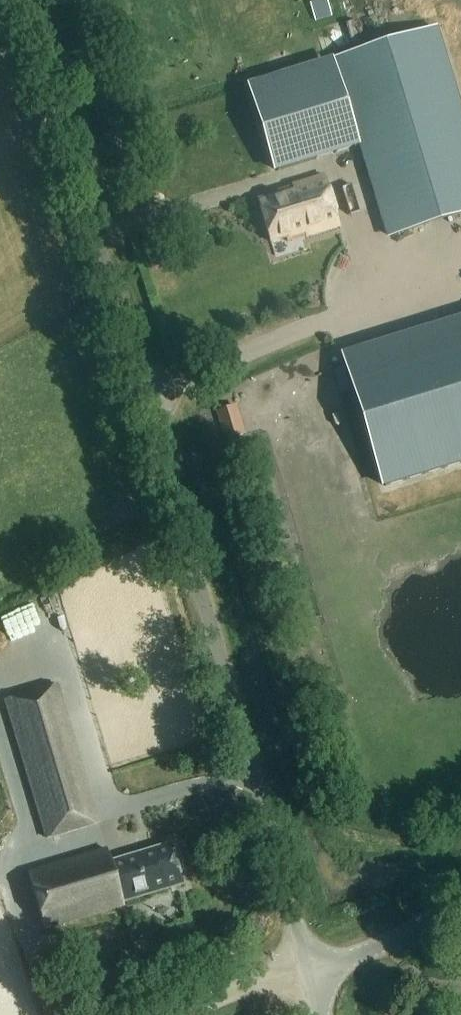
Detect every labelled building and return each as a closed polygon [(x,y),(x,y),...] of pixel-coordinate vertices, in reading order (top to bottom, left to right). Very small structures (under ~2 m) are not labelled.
[(327,0),(324,0),(310,4),(316,21),(332,16),(327,0)] [(334,59),(386,231),(460,209),(460,104),(437,27),(334,59)] [(252,88),(277,172),(355,148),(329,64),(252,88)] [(278,196),(258,202),(270,243),(286,238),(287,242),(292,241),(291,237),(305,233),(306,237),(339,227),(325,178),(292,187),(293,189),(277,193),(278,196)] [(385,487),(460,464),(460,338),(349,373),(385,487)] [(246,435),(237,406),(216,412),(225,441),(246,435)] [(5,710),(46,848),(98,832),(57,694),(5,710)] [(123,904),(182,886),(170,846),(111,864),(107,851),(28,874),(45,930),(123,906),(123,904)]
